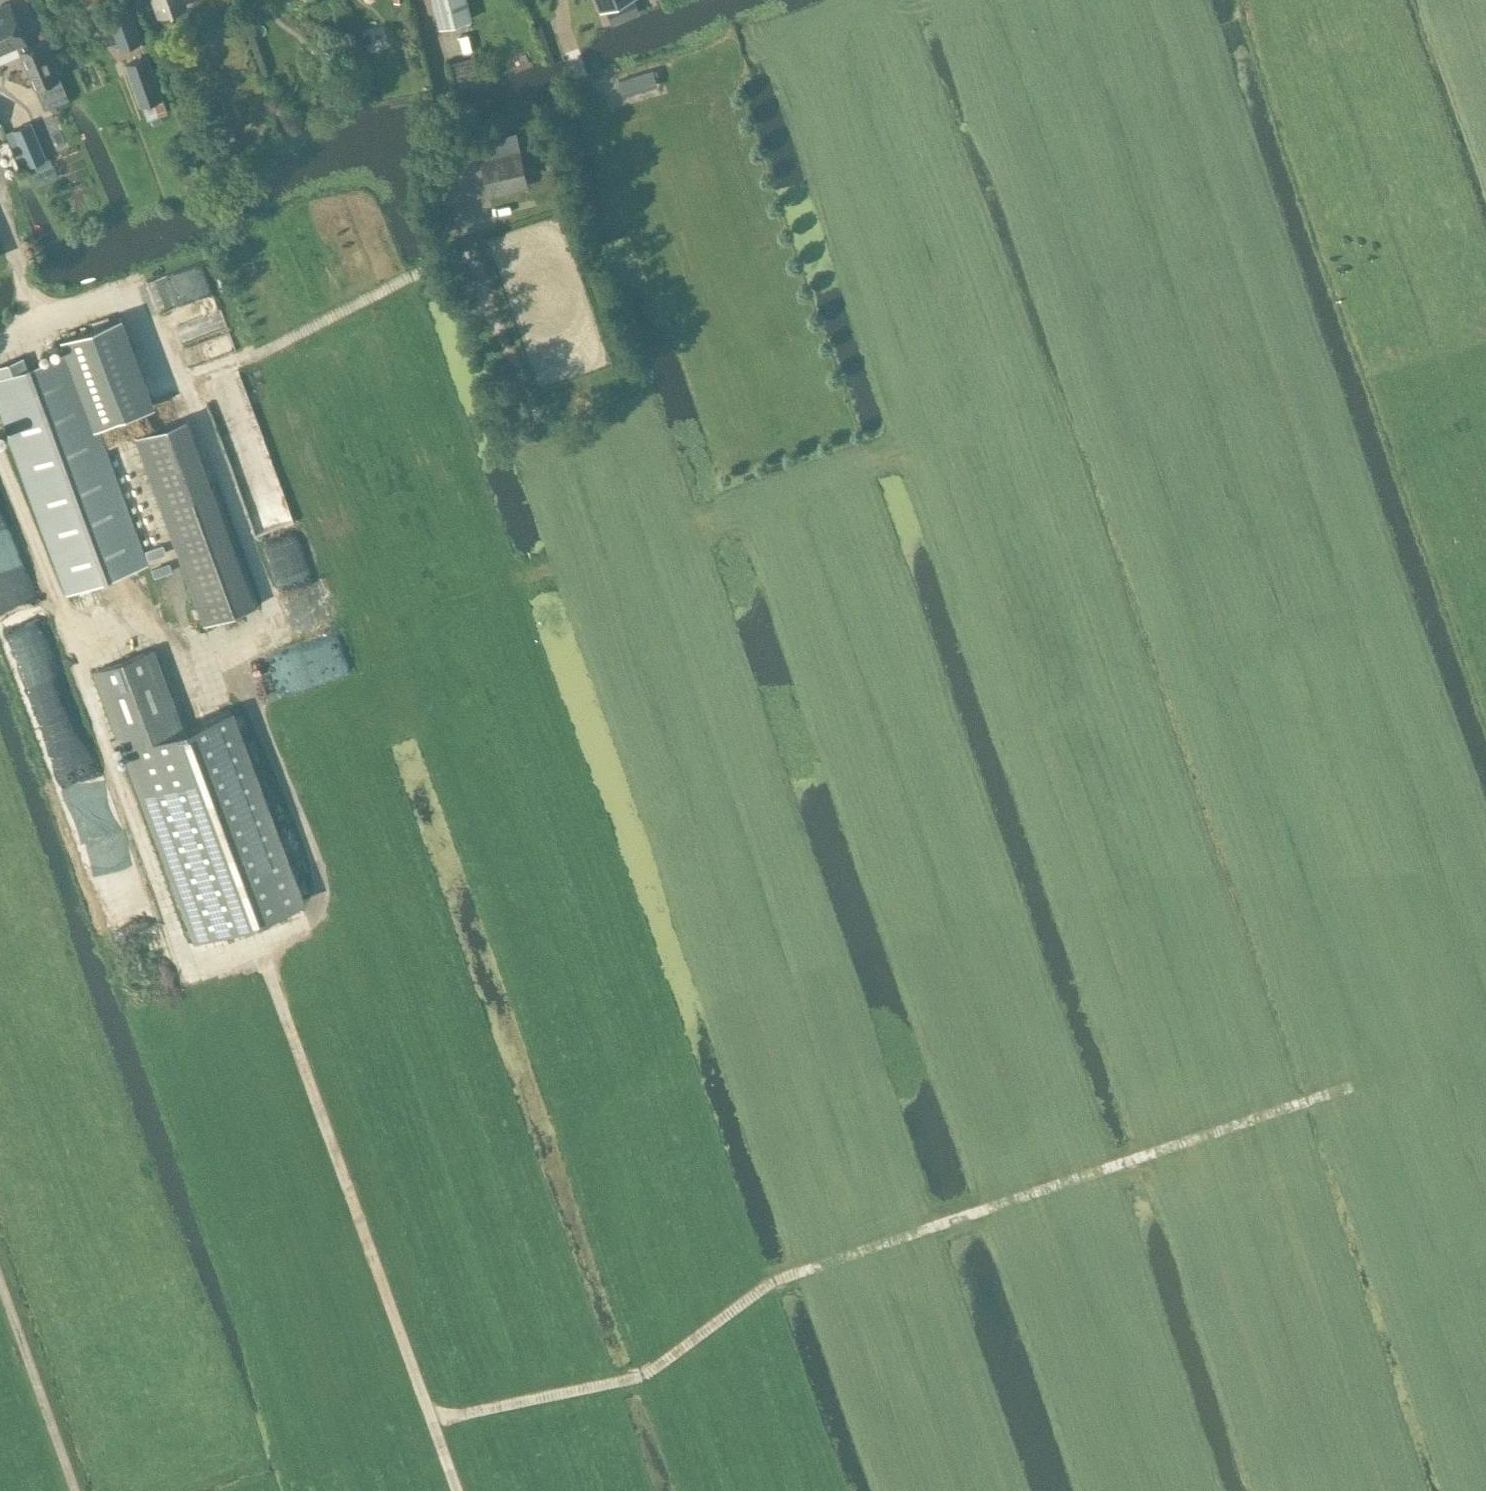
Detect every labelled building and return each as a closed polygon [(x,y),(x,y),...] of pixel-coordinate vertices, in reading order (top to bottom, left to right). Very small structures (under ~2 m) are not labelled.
[(188,6),(186,0),(152,0),(158,16),(188,6)] [(468,0),(433,0),(440,26),(472,18),(468,0)] [(601,8),(605,7),(621,0),(598,0),(601,8)] [(57,77),(43,42),(28,48),(11,8),(0,12),(0,51),(18,44),(22,51),(36,86),(57,77)] [(120,49),(142,41),(132,11),(110,18),(120,49)] [(163,99),(148,56),(126,63),(141,107),(143,106),(147,119),(169,112),(164,99),(163,99)] [(28,164),(46,156),(31,122),(13,130),(28,164)] [(234,126),(217,126),(217,145),(234,145),(234,126)] [(477,142),(489,196),(530,186),(517,132),(477,142)] [(144,564),(68,352),(27,367),(24,358),(0,365),(0,401),(68,591),(144,564)] [(179,422),(136,437),(202,623),(253,605),(210,487),(203,490),(179,422)] [(98,669),(199,940),(301,901),(230,710),(181,728),(152,649),(98,669)]
